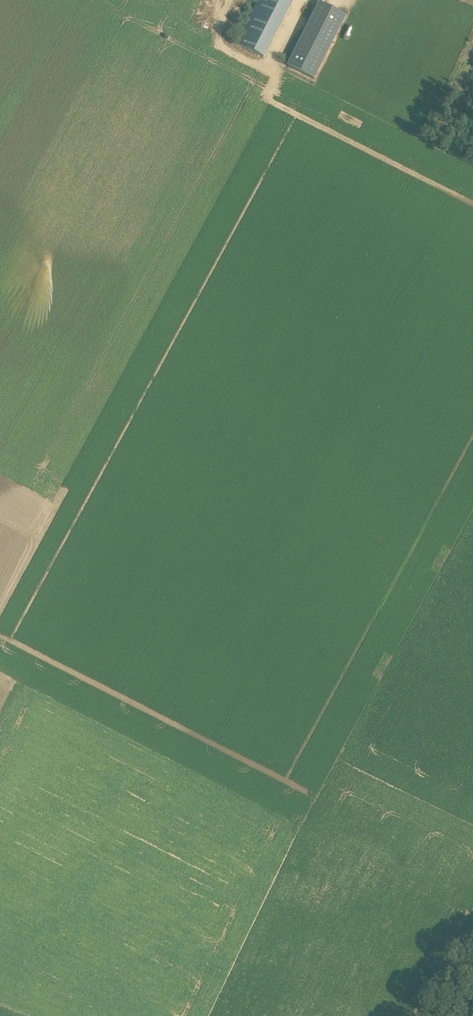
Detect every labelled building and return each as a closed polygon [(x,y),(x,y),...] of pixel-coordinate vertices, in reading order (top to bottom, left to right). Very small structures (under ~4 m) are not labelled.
[(293,0),(259,0),(236,44),(264,58),(293,0)] [(286,65),(314,79),(347,15),(319,1),(286,65)] [(442,125),(448,113),(440,109),(434,121),(442,125)]
